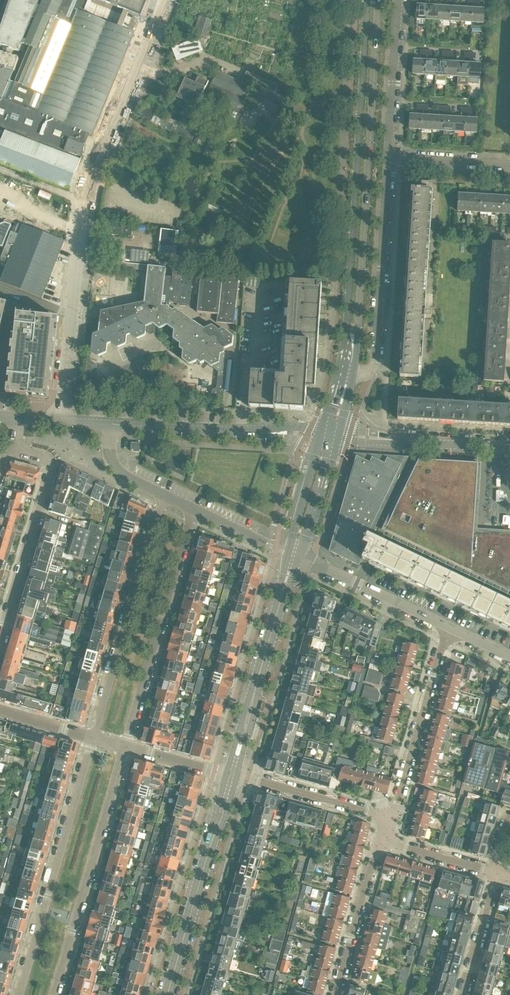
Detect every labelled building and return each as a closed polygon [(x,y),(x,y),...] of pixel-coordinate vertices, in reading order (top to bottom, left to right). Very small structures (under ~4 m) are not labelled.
[(147,0),(99,0),(118,7),(124,10),(123,14),(118,26),(111,24),(84,13),(89,0),(10,0),(2,26),(0,31),(0,127),(82,158),(83,158),(85,145),(89,134),(93,136),(108,98),(118,72),(130,44),(133,37),(134,34),(134,33),(122,28),(129,12),(141,17),(141,16),(144,7),(147,1),(147,0)] [(416,19),(416,27),(427,28),(428,20),(429,5),(421,5),(418,5),(418,4),(417,4),(417,14),(417,19),(416,19)] [(428,20),(439,20),(440,6),(429,5),(428,20)] [(439,20),(450,21),(451,7),(440,6),(439,20)] [(450,21),(461,22),(462,7),(451,7),(450,21)] [(461,22),(472,22),(473,8),(462,7),(461,22)] [(472,22),(472,28),(483,29),(483,22),(488,22),(488,13),(484,13),(484,8),(483,8),(483,9),(473,8),(472,22)] [(194,33),(206,38),(212,20),(199,16),(194,33)] [(191,41),(184,44),(180,45),(179,45),(179,46),(173,48),(173,50),(177,58),(177,60),(202,51),(198,38),(197,39),(192,41),(191,41)] [(418,74),(425,75),(425,60),(414,60),(414,59),(413,68),(414,68),(413,73),(413,74),(418,74)] [(425,75),(435,75),(436,61),(425,60),(425,75)] [(446,81),(446,76),(447,62),(436,61),(435,75),(435,80),(446,81)] [(446,76),(457,77),(458,62),(447,62),(446,76)] [(458,77),(457,85),(468,85),(468,82),(469,63),(458,62),(457,77),(458,77)] [(480,64),(469,63),(468,82),(479,83),(479,78),(480,78),(480,63),(480,64)] [(190,64),(180,87),(186,90),(182,100),(191,104),(195,105),(201,108),(205,98),(206,97),(212,84),(202,80),(201,81),(199,80),(203,70),(190,64)] [(206,97),(223,105),(231,109),(227,118),(237,122),(252,86),(234,79),(217,71),(206,97)] [(265,80),(251,74),(247,72),(243,79),(272,92),(275,94),(276,92),(278,86),(265,80)] [(275,94),(272,92),(271,96),(256,89),(253,94),(280,106),(280,105),(282,101),(288,104),(290,98),(276,92),(275,94)] [(144,106),(139,116),(151,122),(156,112),(144,106)] [(415,129),(421,129),(422,115),(411,114),(410,114),(410,123),(410,128),(409,128),(409,129),(415,129)] [(421,129),(432,130),(433,116),(422,115),(421,129)] [(432,130),(443,131),(444,117),(433,116),(432,130)] [(443,131),(454,131),(455,117),(444,117),(443,131)] [(454,131),(465,132),(466,118),(455,117),(454,131)] [(466,118),(465,132),(476,133),(477,118),(476,118),(476,119),(466,118)] [(175,121),(175,122),(170,132),(191,142),(196,132),(175,121)] [(222,129),(204,121),(201,128),(203,129),(200,136),(209,140),(212,133),(219,136),(222,129)] [(193,146),(199,148),(201,143),(203,140),(197,137),(193,146)] [(404,315),(403,325),(403,331),(401,361),(400,371),(400,376),(418,378),(420,342),(422,318),(431,318),(431,312),(428,312),(425,312),(422,311),(424,275),(427,228),(429,199),(430,191),(433,191),(433,184),(422,183),(422,184),(422,189),(412,189),(411,194),(412,194),(410,212),(410,223),(408,256),(407,272),(405,296),(404,312),(404,315)] [(465,214),(466,214),(467,194),(459,194),(460,193),(459,193),(458,202),(458,211),(459,211),(465,211),(465,214)] [(473,212),(480,212),(481,195),(473,194),(467,194),(466,214),(473,214),(473,212)] [(487,215),(491,215),(493,195),(490,195),(490,196),(481,195),(480,212),(487,213),(487,215)] [(496,213),(503,214),(504,196),(495,196),(493,195),(491,215),(496,216),(496,213)] [(222,215),(242,224),(245,217),(225,208),(222,215)] [(11,231),(8,239),(7,241),(0,259),(8,263),(1,281),(36,296),(41,297),(42,298),(42,297),(47,283),(56,261),(58,255),(61,249),(63,243),(64,242),(64,241),(53,237),(32,229),(18,223),(14,233),(11,231)] [(0,225),(0,247),(2,248),(11,225),(5,223),(0,225)] [(107,234),(119,235),(131,237),(132,226),(123,225),(108,224),(107,234)] [(158,252),(176,255),(179,232),(161,229),(159,242),(158,252)] [(491,277),(509,278),(509,276),(509,244),(506,243),(502,243),(498,243),(493,243),(492,248),(493,248),(492,257),(491,277)] [(233,336),(223,328),(219,330),(212,325),(204,329),(201,326),(200,326),(194,322),(176,309),(173,310),(169,308),(170,303),(177,303),(176,306),(189,307),(193,271),(173,268),(172,277),(165,276),(166,268),(159,267),(148,266),(147,275),(144,302),(101,311),(99,332),(93,334),(92,335),(89,337),(88,352),(91,351),(98,356),(106,352),(107,344),(111,342),(118,347),(126,344),(126,335),(130,334),(137,339),(145,335),(146,327),(152,324),(159,329),(167,325),(174,330),(173,339),(180,344),(179,348),(183,350),(182,359),(189,364),(197,361),(200,363),(204,362),(211,367),(218,372),(218,376),(225,376),(228,355),(224,352),(225,348),(232,345),(233,336)] [(217,322),(234,324),(234,323),(239,276),(239,275),(201,271),(201,272),(197,312),(218,314),(217,322)] [(509,278),(491,277),(490,288),(489,307),(508,309),(509,290),(509,278)] [(263,376),(263,372),(251,371),(249,407),(250,407),(251,403),(260,404),(259,407),(261,408),(261,404),(274,405),(274,408),(276,408),(276,405),(289,406),(289,409),(290,409),(290,406),(304,406),(304,410),(305,410),(307,387),(307,373),(316,373),(322,283),(290,281),(285,371),(291,372),(291,378),(263,376)] [(6,393),(8,393),(48,397),(54,346),(54,340),(56,317),(17,313),(17,307),(6,304),(0,303),(0,393),(6,393)] [(487,337),(506,338),(507,319),(508,309),(489,307),(488,318),(487,337)] [(506,349),(506,338),(487,337),(486,348),(486,352),(486,361),(485,367),(504,368),(506,349)] [(504,368),(485,367),(485,371),(485,374),(484,374),(484,381),(487,381),(498,382),(499,382),(503,382),(504,382),(504,375),(504,368)] [(212,394),(214,396),(215,397),(220,395),(220,391),(216,388),(212,390),(212,394)] [(399,399),(398,413),(398,418),(397,418),(397,419),(403,419),(411,420),(411,419),(415,420),(428,421),(441,422),(441,421),(445,422),(471,423),(475,423),(475,424),(500,425),(505,425),(509,426),(509,406),(400,400),(400,399),(399,399)] [(359,565),(362,559),(368,546),(363,543),(367,534),(377,513),(400,465),(387,459),(385,463),(372,458),(370,463),(361,459),(357,457),(330,551),(359,565)] [(494,533),(473,532),(477,464),(452,462),(444,461),(444,458),(435,458),(427,457),(427,460),(419,460),(386,528),(485,576),(509,588),(509,534),(494,533)] [(11,460),(7,476),(5,480),(11,482),(12,479),(16,480),(21,463),(11,460)] [(26,483),(31,466),(21,463),(16,480),(26,483)] [(58,481),(52,502),(60,504),(64,494),(63,493),(73,468),(66,465),(66,464),(62,466),(61,471),(58,481)] [(23,493),(33,496),(36,486),(41,469),(31,466),(26,483),(24,488),(23,493)] [(81,472),(73,468),(63,493),(64,494),(60,504),(68,507),(70,501),(66,499),(70,488),(74,490),(81,472)] [(74,509),(77,509),(89,476),(81,472),(74,490),(79,492),(76,500),(77,500),(75,503),(76,503),(74,509)] [(83,512),(86,513),(88,506),(91,498),(97,481),(89,476),(77,509),(83,512)] [(88,506),(86,513),(89,514),(91,515),(93,509),(97,510),(106,485),(97,481),(91,498),(96,500),(93,507),(88,506)] [(93,509),(91,515),(90,517),(101,520),(106,506),(108,507),(114,489),(106,485),(97,510),(93,509)] [(7,498),(25,503),(27,494),(33,496),(23,493),(18,491),(10,489),(7,498)] [(128,512),(144,516),(145,516),(148,506),(119,491),(113,507),(119,509),(128,512)] [(23,514),(24,510),(23,510),(25,503),(7,498),(6,504),(0,502),(0,507),(23,514)] [(74,509),(68,507),(60,504),(52,502),(49,511),(50,512),(65,516),(71,518),(72,513),(76,514),(82,516),(82,515),(83,512),(77,509),(74,509)] [(0,507),(0,511),(3,512),(2,517),(19,523),(21,517),(22,517),(23,514),(0,507)] [(128,512),(125,521),(141,526),(141,525),(142,525),(143,521),(143,520),(144,516),(128,512)] [(16,532),(19,523),(2,517),(0,523),(0,528),(16,532)] [(47,519),(43,532),(63,538),(67,525),(59,523),(47,519)] [(125,521),(122,531),(138,536),(139,531),(140,531),(142,527),(141,526),(125,521)] [(74,527),(66,554),(81,559),(83,554),(92,556),(96,557),(105,527),(91,523),(88,531),(74,527)] [(13,542),(16,532),(0,528),(0,538),(13,542)] [(386,528),(381,541),(509,603),(509,588),(386,528)] [(122,531),(119,541),(135,546),(135,545),(137,545),(138,541),(137,540),(138,536),(122,531)] [(43,532),(40,541),(57,546),(58,541),(66,544),(67,539),(63,538),(43,532)] [(362,559),(363,560),(509,630),(509,603),(381,541),(373,538),(374,537),(367,534),(363,543),(368,546),(362,559)] [(198,549),(198,550),(217,555),(220,543),(205,535),(201,536),(201,539),(199,539),(197,544),(199,545),(198,549)] [(10,552),(13,542),(0,538),(0,549),(10,552)] [(40,541),(38,551),(62,558),(65,549),(56,546),(57,546),(40,541)] [(119,541),(117,551),(132,556),(134,551),(135,551),(136,547),(135,546),(119,541)] [(220,543),(217,555),(231,559),(233,549),(220,543)] [(7,562),(10,552),(0,549),(0,559),(7,562)] [(198,557),(197,559),(214,564),(217,555),(198,550),(196,556),(197,557),(198,557)] [(233,558),(241,560),(243,554),(235,550),(233,558)] [(38,551),(35,560),(51,565),(52,559),(64,563),(66,559),(62,558),(38,551)] [(115,555),(114,561),(130,565),(131,565),(132,560),(131,560),(132,556),(117,551),(115,555)] [(243,573),(260,578),(262,578),(266,565),(252,559),(253,556),(243,553),(243,554),(241,560),(239,568),(244,569),(243,573)] [(97,563),(96,566),(103,569),(105,564),(104,562),(103,562),(104,558),(99,557),(97,563)] [(194,562),(192,569),(211,575),(214,564),(197,559),(196,562),(194,562)] [(51,565),(35,560),(32,569),(56,576),(61,578),(63,574),(60,573),(61,568),(51,565)] [(113,565),(111,572),(127,576),(128,571),(129,571),(130,567),(129,566),(130,565),(114,561),(113,565)] [(32,569),(29,579),(52,585),(53,585),(56,576),(32,569)] [(192,577),(191,580),(208,585),(211,575),(192,569),(190,576),(192,577)] [(111,572),(108,581),(124,585),(125,584),(126,580),(127,576),(111,572)] [(243,573),(240,583),(259,588),(261,581),(260,580),(259,580),(260,578),(243,573)] [(92,579),(90,586),(93,587),(95,588),(98,578),(96,577),(93,576),(92,579)] [(29,579),(27,587),(56,596),(57,591),(50,589),(52,585),(29,579)] [(188,582),(187,589),(205,594),(208,585),(191,580),(190,582),(188,582)] [(108,581),(105,591),(121,595),(122,591),(123,591),(125,587),(124,586),(124,585),(108,581)] [(76,582),(75,586),(81,588),(80,593),(84,595),(87,586),(84,585),(76,582)] [(240,583),(238,593),(254,597),(255,595),(257,595),(259,588),(240,583)] [(55,600),(56,596),(27,587),(24,597),(48,604),(50,604),(51,599),(55,600)] [(186,597),(185,600),(202,604),(205,594),(187,589),(185,596),(186,597)] [(104,595),(102,601),(118,605),(119,604),(121,600),(120,599),(121,596),(121,595),(105,591),(104,595)] [(238,593),(235,603),(253,608),(255,601),(254,600),(254,597),(238,593)] [(315,602),(314,605),(334,612),(337,602),(334,600),(325,596),(319,593),(318,593),(317,597),(316,597),(315,597),(314,601),(315,602)] [(21,606),(45,613),(52,615),(53,610),(49,609),(49,610),(46,609),(48,604),(24,597),(21,606)] [(183,602),(181,610),(199,615),(202,604),(185,600),(185,602),(184,602),(183,602)] [(102,601),(99,610),(115,615),(116,611),(118,610),(119,606),(118,606),(118,605),(102,601)] [(82,604),(77,602),(74,611),(80,613),(82,604)] [(235,603),(232,613),(249,617),(249,615),(250,615),(251,615),(253,608),(235,603)] [(311,609),(310,616),(327,621),(330,612),(334,613),(334,612),(314,605),(313,609),(311,609)] [(35,620),(42,623),(45,613),(21,606),(18,616),(35,621),(35,620)] [(94,609),(92,619),(97,620),(112,625),(113,624),(114,624),(115,620),(114,619),(115,615),(99,610),(99,611),(94,609)] [(339,624),(349,629),(357,612),(351,609),(350,610),(347,609),(339,624)] [(180,617),(179,620),(196,625),(199,615),(181,610),(179,616),(180,617)] [(349,629),(348,633),(357,638),(358,634),(366,619),(363,617),(364,617),(363,615),(357,612),(349,629)] [(232,613),(229,623),(247,628),(249,621),(248,620),(249,617),(232,613)] [(18,616),(14,631),(38,638),(44,639),(44,637),(39,635),(41,628),(33,626),(35,621),(18,616)] [(309,624),(308,626),(325,631),(327,621),(310,616),(308,622),(308,623),(309,624)] [(360,635),(357,640),(365,644),(368,639),(371,640),(374,628),(373,627),(376,622),(370,619),(368,619),(368,620),(366,619),(358,634),(360,635)] [(69,620),(66,630),(74,632),(77,623),(69,620)] [(97,620),(94,630),(110,635),(111,631),(112,630),(113,626),(112,625),(97,620)] [(177,622),(175,629),(193,634),(196,625),(179,620),(179,622),(177,622)] [(376,622),(373,627),(374,628),(371,640),(369,645),(375,647),(378,635),(382,625),(376,622)] [(229,623),(226,633),(243,638),(244,635),(245,635),(247,628),(229,623)] [(44,640),(48,641),(51,642),(70,647),(74,632),(66,630),(49,625),(44,640)] [(306,629),(304,636),(322,641),(325,631),(308,626),(307,629),(307,628),(306,629)] [(173,636),(172,639),(190,645),(193,634),(175,629),(174,630),(173,629),(172,635),(173,636)] [(94,630),(91,640),(107,645),(107,644),(108,644),(109,640),(108,639),(110,635),(94,630)] [(51,642),(48,641),(44,640),(38,638),(14,631),(11,641),(27,646),(29,641),(46,646),(49,647),(51,642)] [(226,633),(223,643),(242,648),(244,641),(243,640),(242,640),(243,638),(226,633)] [(303,643),(302,646),(319,651),(322,641),(304,636),(302,642),(303,643)] [(169,650),(187,655),(190,645),(172,639),(171,643),(170,642),(168,648),(169,649),(169,650)] [(91,640),(88,650),(104,655),(105,651),(106,650),(107,646),(107,645),(91,640)] [(11,641),(8,650),(45,661),(47,656),(26,650),(27,646),(11,641)] [(403,641),(400,654),(415,658),(418,645),(418,646),(403,641)] [(223,643),(220,652),(237,658),(238,655),(240,655),(242,648),(223,643)] [(300,649),(298,656),(316,661),(318,655),(319,651),(302,646),(302,649),(301,648),(300,649)] [(204,649),(199,647),(196,657),(201,659),(204,649)] [(8,650),(5,660),(22,665),(23,660),(43,666),(45,661),(8,650)] [(88,650),(85,660),(101,664),(102,664),(103,660),(103,659),(104,655),(88,650)] [(169,657),(168,660),(185,664),(187,655),(169,650),(167,656),(168,657),(169,657)] [(220,652),(217,663),(236,668),(238,661),(237,660),(236,660),(237,658),(220,652)] [(393,659),(392,664),(412,669),(415,658),(400,654),(398,660),(393,659)] [(298,656),(296,662),(297,663),(297,666),(313,671),(320,673),(322,663),(316,661),(298,656)] [(369,669),(379,672),(382,661),(372,658),(369,669)] [(81,659),(79,669),(82,670),(98,675),(99,670),(100,670),(102,666),(101,665),(101,664),(85,660),(81,659)] [(22,665),(5,660),(2,670),(26,677),(29,667),(22,665)] [(165,663),(163,670),(181,675),(185,664),(168,660),(167,662),(165,663)] [(449,662),(446,675),(460,679),(461,678),(468,680),(472,669),(464,666),(449,662)] [(217,663),(215,673),(233,678),(236,668),(217,663)] [(354,664),(352,671),(360,673),(362,666),(354,664)] [(396,669),(394,676),(394,677),(408,681),(409,681),(412,669),(392,664),(391,668),(393,669),(396,669)] [(294,670),(293,674),(294,675),(294,676),(310,681),(317,683),(320,673),(313,671),(297,666),(296,669),(295,669),(294,670)] [(0,678),(0,679),(16,684),(17,684),(24,686),(26,677),(2,670),(0,678)] [(82,670),(79,680),(95,684),(96,684),(97,684),(98,679),(97,678),(98,675),(82,670)] [(163,677),(162,680),(179,684),(181,675),(163,670),(162,676),(163,677)] [(361,674),(358,682),(355,695),(354,696),(359,697),(364,680),(363,680),(365,671),(362,670),(361,674)] [(369,670),(365,682),(379,686),(383,674),(369,670)] [(215,673),(212,683),(230,688),(233,678),(215,673)] [(446,675),(442,686),(457,690),(460,679),(446,675)] [(408,681),(394,677),(390,688),(405,693),(408,681)] [(291,687),(290,691),(306,696),(312,697),(315,687),(309,685),(310,683),(293,678),(293,680),(292,681),(291,681),(289,686),(291,687)] [(22,696),(35,699),(36,695),(16,689),(17,684),(16,684),(0,679),(0,690),(22,696)] [(79,680),(77,690),(92,694),(94,690),(95,690),(96,686),(95,685),(95,684),(79,680)] [(160,683),(158,689),(176,694),(179,684),(162,680),(161,682),(160,683)] [(212,683),(209,693),(226,698),(226,695),(227,695),(228,695),(230,688),(212,683)] [(489,693),(491,693),(493,686),(486,685),(484,691),(489,693)] [(496,691),(495,694),(492,700),(490,705),(499,710),(501,705),(509,690),(506,688),(505,687),(501,685),(500,685),(499,685),(499,686),(498,685),(495,690),(496,691)] [(365,686),(361,698),(368,699),(377,702),(386,704),(386,705),(401,709),(401,708),(404,696),(398,695),(395,694),(389,692),(388,696),(380,695),(377,689),(365,686)] [(442,686),(439,698),(454,702),(457,690),(442,686)] [(71,688),(70,693),(75,694),(74,700),(90,704),(91,703),(92,699),(91,698),(92,694),(77,690),(71,688)] [(157,697),(156,700),(173,705),(176,694),(158,689),(156,696),(157,697)] [(509,710),(509,690),(509,689),(509,690),(501,705),(509,710)] [(0,690),(0,700),(19,705),(21,706),(35,710),(37,711),(48,714),(50,715),(53,705),(35,699),(22,696),(0,690)] [(287,693),(285,700),(303,705),(306,696),(290,691),(289,693),(287,693)] [(209,693),(206,703),(224,708),(226,701),(225,700),(226,698),(209,693)] [(454,702),(439,698),(436,710),(436,709),(451,713),(454,702)] [(69,705),(68,709),(88,715),(88,714),(87,714),(88,710),(89,710),(90,705),(90,704),(74,700),(72,706),(69,705)] [(154,703),(152,710),(170,715),(173,705),(156,700),(156,702),(155,702),(154,703)] [(303,705),(285,700),(283,707),(284,708),(285,708),(284,710),(304,716),(308,717),(311,707),(303,705)] [(206,703),(203,713),(220,718),(221,715),(222,715),(224,708),(206,703)] [(68,709),(63,707),(59,706),(55,705),(52,715),(85,725),(88,715),(68,709)] [(386,705),(382,717),(397,721),(401,709),(386,705)] [(341,711),(340,716),(346,717),(348,708),(345,707),(342,706),(341,711)] [(167,725),(177,727),(181,729),(183,724),(168,720),(170,715),(152,710),(150,716),(151,717),(151,720),(167,725)] [(282,713),(280,720),(297,725),(299,719),(303,720),(304,716),(284,710),(283,713),(282,713)] [(435,712),(431,725),(446,729),(450,717),(435,713),(435,712)] [(203,713),(200,723),(219,729),(221,721),(220,720),(219,720),(220,718),(203,713)] [(335,719),(334,724),(335,725),(338,726),(343,727),(346,717),(340,716),(339,716),(338,720),(335,719)] [(382,717),(379,727),(394,732),(397,721),(382,717)] [(16,736),(19,726),(0,720),(0,732),(16,736)] [(146,729),(164,734),(167,725),(151,720),(150,722),(148,722),(146,729)] [(279,728),(278,731),(295,735),(297,725),(280,720),(278,727),(279,728)] [(200,723),(197,733),(214,738),(215,735),(217,735),(219,729),(200,723)] [(333,735),(335,736),(342,738),(342,737),(343,734),(345,728),(343,727),(338,726),(335,725),(333,735)] [(431,725),(428,737),(443,741),(443,740),(448,742),(451,730),(446,729),(431,725)] [(44,734),(19,726),(16,736),(31,741),(41,744),(44,734)] [(491,737),(496,739),(497,738),(501,729),(495,726),(491,737)] [(394,732),(379,727),(377,735),(374,734),(373,738),(391,743),(394,732)] [(164,734),(146,729),(142,741),(161,746),(175,750),(179,738),(175,737),(174,737),(164,734)] [(276,733),(274,739),(292,744),(295,735),(278,731),(278,733),(277,733),(276,733)] [(11,741),(11,740),(13,735),(0,732),(0,737),(11,741)] [(197,733),(195,742),(195,743),(213,748),(215,741),(214,740),(213,740),(214,738),(197,733)] [(47,746),(59,750),(76,755),(79,744),(61,739),(46,734),(43,745),(47,746)] [(470,748),(473,737),(467,735),(464,746),(470,748)] [(342,738),(335,736),(331,749),(332,749),(332,750),(338,752),(342,738)] [(428,737),(425,748),(440,752),(447,754),(450,743),(443,741),(428,737)] [(177,751),(191,755),(195,743),(195,742),(186,739),(181,738),(177,751)] [(484,789),(496,748),(497,746),(476,738),(475,738),(474,744),(463,783),(484,789)] [(496,739),(495,742),(501,745),(504,746),(506,742),(502,741),(497,738),(496,739)] [(273,748),(273,750),(289,755),(292,744),(274,739),(272,746),(273,748)] [(33,752),(38,753),(41,744),(31,741),(28,750),(32,752),(33,752)] [(195,743),(191,755),(210,760),(213,748),(195,743)] [(383,753),(393,756),(395,748),(385,745),(383,753)] [(425,748),(422,760),(437,764),(440,752),(425,748)] [(498,802),(500,803),(505,787),(506,787),(507,782),(501,780),(509,752),(496,748),(484,789),(498,793),(496,800),(497,801),(497,802),(498,802)] [(75,760),(76,755),(59,750),(57,759),(56,760),(72,764),(74,760),(75,760)] [(268,759),(286,765),(292,767),(293,767),(294,764),(296,757),(289,755),(273,750),(272,753),(270,753),(268,759)] [(331,753),(327,752),(327,753),(324,763),(318,783),(321,784),(321,786),(328,788),(333,770),(327,768),(331,753)] [(298,777),(298,778),(301,779),(301,780),(308,782),(313,764),(314,760),(304,757),(303,761),(298,777)] [(51,758),(48,768),(54,769),(70,774),(70,773),(71,773),(72,769),(71,768),(72,764),(56,760),(57,759),(51,758)] [(286,765),(268,759),(266,768),(265,768),(266,768),(265,770),(267,771),(268,771),(296,779),(299,768),(293,767),(292,767),(286,765)] [(133,773),(134,773),(166,782),(170,770),(157,767),(157,766),(139,761),(139,760),(139,761),(137,761),(136,762),(135,763),(136,763),(133,773)] [(316,782),(318,783),(324,763),(314,760),(313,764),(308,782),(315,784),(316,783),(316,782)] [(338,761),(333,777),(338,778),(338,780),(337,780),(350,784),(354,769),(356,763),(344,760),(343,762),(338,761)] [(422,760),(418,772),(433,776),(437,764),(422,760)] [(365,772),(361,787),(373,790),(377,775),(379,769),(367,766),(366,772),(365,772)] [(54,769),(51,779),(67,784),(68,780),(69,779),(70,775),(69,774),(70,774),(54,769)] [(350,784),(361,787),(365,772),(354,769),(350,784)] [(26,771),(23,780),(29,782),(32,773),(26,771)] [(168,783),(182,786),(201,792),(204,779),(186,774),(186,775),(171,771),(168,783)] [(433,776),(418,772),(415,783),(416,784),(416,783),(430,787),(433,776)] [(131,782),(133,783),(149,788),(157,790),(163,792),(166,782),(134,773),(131,782)] [(377,775),(373,790),(387,794),(391,779),(377,775)] [(51,779),(48,789),(64,794),(64,793),(65,793),(66,789),(65,788),(67,784),(51,779)] [(21,790),(22,790),(27,791),(29,782),(23,780),(21,790)] [(130,786),(128,793),(150,799),(153,789),(149,788),(133,783),(132,785),(131,785),(130,786)] [(176,795),(180,796),(196,801),(197,798),(197,799),(199,798),(200,792),(201,792),(182,786),(181,793),(177,792),(176,795)] [(506,787),(505,787),(500,803),(500,804),(501,803),(504,804),(505,806),(509,807),(509,806),(509,788),(506,787)] [(422,788),(418,801),(434,805),(437,793),(422,789),(423,788),(422,788)] [(48,789),(45,799),(61,804),(62,799),(63,799),(65,795),(64,794),(48,789)] [(128,793),(126,799),(127,800),(127,803),(143,807),(143,808),(147,809),(150,799),(128,793)] [(257,805),(273,809),(281,811),(286,813),(289,802),(283,800),(261,794),(260,793),(260,794),(259,793),(258,795),(257,795),(257,796),(258,796),(256,804),(257,805)] [(445,795),(443,801),(451,803),(455,804),(456,799),(445,795)] [(180,796),(177,807),(195,812),(197,805),(196,804),(195,804),(196,801),(180,796)] [(14,798),(11,807),(12,808),(21,810),(24,801),(19,800),(14,798)] [(39,798),(37,807),(42,809),(58,813),(59,813),(61,809),(60,808),(61,804),(45,799),(39,798)] [(465,798),(462,807),(469,809),(471,799),(465,798)] [(418,801),(415,813),(430,817),(430,816),(434,817),(437,806),(434,805),(418,801)] [(443,801),(442,804),(441,807),(453,810),(455,804),(451,803),(443,801)] [(482,802),(479,813),(497,817),(496,816),(497,816),(499,812),(498,811),(499,807),(500,807),(482,802)] [(124,806),(122,812),(140,818),(143,807),(127,803),(126,805),(124,806)] [(286,820),(296,823),(301,805),(294,803),(293,804),(293,805),(290,804),(286,820)] [(255,807),(253,814),(271,819),(273,809),(257,805),(256,807),(255,807)] [(301,805),(296,823),(302,825),(301,827),(305,828),(310,809),(308,808),(307,807),(301,805)] [(177,807),(174,816),(190,821),(191,818),(191,819),(193,818),(195,812),(177,807)] [(12,808),(10,817),(13,818),(18,820),(21,810),(12,808)] [(35,813),(34,817),(55,823),(57,819),(58,819),(59,815),(58,814),(58,813),(42,809),(41,815),(35,813)] [(310,809),(305,828),(309,829),(310,827),(316,829),(321,811),(321,810),(314,809),(313,809),(313,810),(310,809)] [(321,811),(316,829),(321,830),(324,821),(326,812),(321,811)] [(122,820),(121,823),(137,828),(140,818),(122,812),(120,819),(121,820),(122,820)] [(328,813),(325,825),(330,826),(334,814),(328,813)] [(415,813),(412,824),(427,828),(430,817),(415,813)] [(479,813),(477,822),(493,827),(494,823),(495,823),(497,819),(496,818),(497,817),(479,813)] [(252,822),(251,824),(268,829),(280,833),(281,829),(269,826),(271,819),(253,814),(251,821),(252,822)] [(174,816),(171,827),(189,832),(191,825),(190,824),(190,821),(174,816)] [(38,823),(37,829),(53,833),(54,833),(55,828),(54,828),(55,823),(34,817),(33,821),(38,823)] [(354,825),(352,832),(367,836),(370,824),(352,819),(351,824),(354,825)] [(11,821),(9,827),(9,828),(16,829),(18,823),(11,821)] [(477,822),(474,832),(491,837),(491,836),(492,836),(493,832),(492,831),(493,827),(477,822)] [(118,826),(117,832),(134,837),(136,832),(141,833),(142,829),(137,828),(121,823),(120,825),(118,826)] [(249,827),(247,835),(265,840),(265,839),(268,829),(251,824),(251,827),(250,827),(249,827)] [(427,828),(412,824),(409,836),(410,836),(424,840),(427,828)] [(325,825),(323,831),(322,836),(327,837),(328,836),(329,836),(332,827),(330,826),(325,825)] [(171,827),(168,837),(184,841),(185,839),(186,839),(187,838),(189,832),(171,827)] [(9,828),(7,837),(8,838),(13,839),(16,829),(9,828)] [(37,829),(34,838),(50,843),(51,839),(52,839),(53,835),(52,834),(53,833),(37,829)] [(367,836),(352,832),(348,831),(345,843),(349,844),(364,848),(367,836)] [(116,840),(115,843),(131,848),(134,837),(117,832),(115,839),(116,840)] [(474,832),(471,842),(488,847),(489,843),(490,843),(491,839),(490,838),(491,837),(474,832)] [(247,835),(245,841),(246,842),(246,845),(268,851),(271,841),(265,839),(265,840),(247,835)] [(168,837),(165,846),(183,852),(185,845),(184,844),(184,841),(168,837)] [(454,849),(460,850),(463,840),(456,838),(453,837),(452,837),(450,847),(450,848),(450,847),(455,848),(454,849)] [(34,838),(31,849),(47,853),(48,852),(49,848),(48,847),(50,843),(34,838)] [(470,842),(467,852),(485,857),(485,856),(486,856),(487,852),(487,851),(488,847),(471,842),(470,842)] [(113,846),(111,852),(129,858),(131,848),(115,843),(114,846),(114,845),(113,846)] [(349,844),(346,855),(361,859),(364,848),(349,844)] [(243,847),(241,854),(259,860),(267,862),(270,852),(268,851),(246,845),(245,847),(243,847)] [(165,846),(162,856),(179,861),(179,859),(180,859),(181,858),(183,852),(165,846)] [(27,847),(24,857),(44,863),(45,859),(46,859),(48,854),(47,854),(47,853),(31,849),(27,847)] [(110,860),(110,863),(126,867),(129,858),(111,852),(109,859),(110,860)] [(241,862),(240,865),(256,869),(259,860),(241,854),(239,861),(240,862),(241,862)] [(389,871),(397,873),(401,858),(387,854),(382,873),(388,875),(389,871)] [(346,855),(342,867),(357,871),(361,859),(346,855)] [(162,856),(159,866),(178,871),(179,865),(178,864),(179,861),(162,856)] [(24,857),(23,861),(27,862),(25,868),(41,873),(41,872),(42,872),(44,868),(43,867),(44,863),(24,857)] [(309,862),(307,870),(314,871),(317,860),(310,858),(309,862)] [(397,873),(409,877),(413,862),(401,858),(397,873)] [(409,877),(420,880),(424,865),(413,862),(409,877)] [(107,866),(105,872),(123,878),(126,867),(110,863),(109,866),(109,865),(107,866)] [(237,867),(235,874),(253,879),(256,869),(240,865),(239,867),(237,867)] [(420,880),(418,888),(430,891),(432,883),(436,869),(437,869),(424,865),(420,880)] [(159,866),(157,876),(173,881),(174,879),(176,878),(178,871),(159,866)] [(342,867),(339,879),(354,883),(357,871),(342,867)] [(25,868),(23,878),(38,883),(40,879),(41,878),(42,874),(41,873),(25,868)] [(436,890),(433,900),(446,903),(448,894),(454,874),(450,873),(450,872),(450,873),(445,871),(444,871),(444,872),(443,872),(439,888),(436,890)] [(104,880),(104,883),(120,888),(123,878),(105,872),(103,879),(104,880)] [(235,882),(234,885),(251,889),(253,879),(235,874),(234,881),(234,882),(235,882)] [(457,875),(454,874),(448,894),(459,897),(465,877),(457,874),(457,875)] [(157,876),(154,886),(172,892),(174,885),(173,884),(172,884),(173,881),(157,876)] [(471,878),(465,877),(459,897),(466,899),(472,880),(470,879),(471,878)] [(23,878),(20,888),(36,893),(36,892),(37,892),(38,888),(37,887),(38,883),(23,878)] [(354,883),(339,879),(336,890),(350,894),(350,895),(354,883)] [(466,899),(479,902),(484,882),(474,879),(473,880),(472,880),(466,899)] [(301,884),(298,883),(292,881),(290,890),(298,892),(301,884)] [(101,886),(99,892),(117,898),(120,888),(104,883),(103,885),(101,886)] [(232,887),(230,894),(253,901),(256,891),(251,889),(234,885),(233,887),(232,887)] [(301,892),(299,898),(303,899),(305,893),(310,894),(311,888),(306,886),(307,886),(303,885),(301,892)] [(154,886),(151,896),(167,901),(168,899),(170,898),(172,892),(154,886)] [(20,888),(17,898),(33,903),(34,899),(35,898),(36,894),(35,893),(36,893),(20,888)] [(509,908),(509,903),(509,890),(509,889),(505,888),(504,889),(503,889),(499,905),(509,908)] [(99,900),(98,903),(115,908),(117,898),(99,892),(97,899),(99,900)] [(328,892),(325,904),(346,910),(350,898),(349,898),(328,892)] [(229,902),(228,905),(245,909),(249,910),(250,907),(251,907),(253,901),(230,894),(228,901),(229,902)] [(433,900),(431,904),(475,916),(479,902),(466,899),(459,897),(448,894),(446,903),(433,900)] [(151,896),(148,907),(166,912),(166,911),(168,905),(167,904),(167,901),(151,896)] [(373,903),(373,905),(386,908),(404,914),(405,910),(392,906),(393,903),(387,902),(388,900),(383,898),(376,896),(375,898),(373,903)] [(17,898),(14,908),(30,913),(30,912),(31,912),(32,908),(31,907),(33,903),(17,898)] [(93,912),(93,913),(112,918),(114,911),(119,913),(120,909),(115,908),(98,903),(97,906),(97,905),(96,906),(94,912),(93,912)] [(325,904),(321,916),(328,917),(343,922),(346,910),(325,904)] [(437,917),(454,922),(471,927),(472,923),(473,923),(475,916),(431,904),(428,915),(431,915),(437,917)] [(226,907),(224,914),(242,919),(245,909),(228,905),(228,907),(227,907),(226,907)] [(147,911),(145,919),(163,924),(166,912),(148,907),(147,911)] [(14,908),(11,918),(27,923),(28,918),(29,918),(30,914),(30,913),(14,908)] [(372,908),(369,920),(384,925),(386,918),(387,912),(386,912),(386,913),(373,909),(373,908),(372,908)] [(296,909),(292,927),(295,928),(300,910),(296,909)] [(281,920),(288,922),(289,919),(291,912),(287,911),(284,910),(281,920)] [(407,915),(406,918),(403,930),(416,934),(417,931),(420,918),(415,917),(416,911),(411,910),(410,915),(407,915)] [(426,914),(417,911),(415,917),(420,918),(424,919),(426,914)] [(91,919),(90,925),(108,930),(111,931),(111,929),(115,930),(116,926),(112,925),(114,919),(112,918),(93,913),(92,913),(90,919),(91,919)] [(223,922),(223,925),(239,929),(242,919),(224,914),(222,921),(223,922)] [(494,920),(504,923),(506,916),(496,914),(494,920)] [(431,915),(428,925),(434,927),(437,917),(431,915)] [(328,917),(325,929),(340,933),(343,922),(328,917)] [(11,918),(8,928),(24,932),(25,932),(27,928),(26,927),(27,923),(11,918)] [(420,918),(417,931),(422,933),(426,921),(425,919),(424,919),(420,918)] [(145,919),(141,931),(159,936),(163,924),(145,919)] [(369,920),(365,932),(380,936),(388,939),(391,927),(384,925),(369,920)] [(454,922),(451,932),(469,937),(468,936),(469,935),(470,931),(470,930),(471,927),(454,922)] [(492,932),(509,937),(509,933),(509,931),(509,926),(495,922),(494,923),(493,923),(492,928),(493,929),(492,932)] [(86,937),(105,942),(108,930),(90,925),(88,930),(87,930),(85,936),(86,936),(86,937)] [(220,927),(218,934),(236,939),(243,941),(244,941),(247,931),(239,929),(223,925),(222,927),(220,927)] [(428,925),(425,935),(432,937),(434,927),(428,925)] [(8,928),(5,939),(21,944),(22,938),(24,938),(25,934),(24,933),(24,932),(8,928)] [(275,929),(272,938),(283,941),(285,932),(275,929)] [(340,933),(325,929),(323,936),(321,941),(336,945),(336,946),(340,933)] [(141,931),(138,941),(154,946),(155,943),(156,943),(157,943),(159,936),(141,931)] [(422,933),(417,931),(416,934),(413,944),(419,946),(422,933)] [(447,931),(445,940),(448,941),(448,942),(465,946),(466,943),(467,942),(468,938),(468,937),(469,937),(451,932),(447,931)] [(365,932),(362,944),(377,948),(385,950),(388,939),(380,936),(365,932)] [(488,942),(505,947),(508,948),(509,949),(509,946),(509,937),(492,932),(491,936),(490,936),(489,941),(489,942),(488,942)] [(218,934),(216,941),(217,942),(218,942),(217,945),(233,949),(239,951),(240,951),(243,941),(236,939),(218,934)] [(432,937),(425,935),(422,945),(429,947),(432,937)] [(86,937),(85,944),(86,945),(85,948),(102,953),(106,954),(109,943),(105,942),(86,937)] [(272,938),(269,949),(280,952),(283,941),(272,938)] [(2,951),(18,955),(19,955),(20,950),(19,950),(20,946),(21,944),(5,939),(5,941),(0,939),(0,940),(0,950),(2,951)] [(446,952),(445,952),(463,957),(463,956),(464,955),(465,951),(464,950),(465,946),(448,942),(443,940),(442,944),(447,946),(446,952)] [(138,941),(135,951),(153,956),(155,949),(154,948),(154,946),(138,941)] [(487,949),(486,952),(502,957),(505,958),(508,959),(509,955),(507,954),(508,948),(505,947),(488,942),(489,943),(488,944),(486,948),(487,949)] [(362,944),(359,955),(374,959),(377,948),(362,944)] [(214,947),(212,954),(231,959),(236,961),(239,951),(233,949),(217,945),(216,947),(214,947)] [(320,945),(317,956),(332,960),(335,948),(335,949),(320,945)] [(422,945),(420,955),(426,957),(429,947),(422,945)] [(83,950),(81,957),(99,963),(102,953),(85,948),(85,950),(84,950),(83,950)] [(15,965),(16,961),(17,961),(18,957),(17,956),(18,955),(2,951),(0,950),(0,961),(15,965)] [(135,951),(132,961),(149,966),(150,963),(151,962),(153,956),(135,951)] [(276,961),(278,955),(264,951),(262,957),(276,961)] [(441,958),(440,961),(443,962),(460,967),(461,963),(462,962),(463,958),(462,957),(463,957),(445,952),(446,952),(443,951),(441,958)] [(502,957),(486,952),(485,956),(484,956),(483,961),(484,962),(483,962),(499,967),(503,968),(505,958),(502,957)] [(212,962),(211,965),(228,970),(231,959),(212,954),(210,961),(212,962)] [(359,955),(356,966),(371,971),(374,959),(359,955)] [(426,957),(420,955),(417,965),(423,967),(426,957)] [(314,968),(329,973),(332,960),(317,956),(314,968)] [(80,965),(79,968),(96,972),(99,963),(81,957),(79,964),(80,965)] [(280,971),(287,973),(290,962),(283,959),(279,971),(280,971)] [(270,960),(267,967),(275,969),(277,962),(270,960)] [(12,975),(12,974),(13,974),(14,970),(14,969),(15,965),(0,961),(0,972),(12,975)] [(132,961),(129,971),(147,976),(150,969),(149,968),(148,968),(149,966),(132,961)] [(443,962),(440,972),(457,977),(457,976),(458,975),(459,971),(458,970),(460,967),(443,962)] [(481,969),(480,973),(497,977),(502,979),(503,974),(498,973),(499,967),(483,962),(483,963),(482,964),(481,968),(481,969)] [(208,970),(206,977),(224,982),(227,971),(228,970),(211,965),(211,966),(210,970),(209,970),(208,970)] [(414,975),(421,977),(424,967),(417,965),(414,975)] [(308,966),(305,978),(311,980),(310,980),(325,984),(327,978),(329,973),(314,968),(308,966)] [(356,966),(352,979),(353,979),(367,983),(375,985),(378,973),(370,971),(371,971),(356,966)] [(77,970),(75,977),(94,982),(96,972),(79,968),(79,970),(77,970)] [(268,970),(265,980),(271,982),(274,971),(268,970)] [(129,971),(127,981),(143,986),(144,983),(146,983),(147,976),(129,971)] [(9,985),(10,981),(11,981),(13,976),(12,976),(12,975),(0,972),(0,982),(9,985)] [(440,972),(437,982),(454,987),(455,983),(456,982),(457,978),(456,977),(457,977),(440,972)] [(478,982),(477,982),(494,987),(497,977),(480,973),(479,976),(478,977),(477,981),(478,982)] [(75,985),(74,988),(91,993),(94,982),(75,977),(73,984),(74,985),(75,985)] [(221,992),(226,994),(229,983),(224,982),(206,977),(204,984),(205,985),(205,988),(221,992)] [(302,988),(308,989),(307,992),(320,994),(322,994),(325,984),(310,980),(311,980),(305,978),(302,988)] [(124,991),(138,994),(142,994),(144,989),(143,988),(143,986),(127,981),(118,979),(116,983),(123,985),(124,983),(126,984),(124,991)] [(6,994),(7,994),(9,990),(8,989),(9,985),(0,982),(0,993),(6,994)] [(434,992),(445,994),(452,994),(453,991),(453,990),(454,987),(437,982),(434,992)] [(475,993),(483,994),(492,994),(494,987),(477,982),(477,983),(476,984),(475,988),(476,989),(475,993)] [(349,994),(366,994),(367,991),(351,986),(351,987),(350,988),(349,992),(349,993),(349,994)] [(409,994),(415,994),(416,993),(417,988),(411,986),(410,991),(409,994)]
